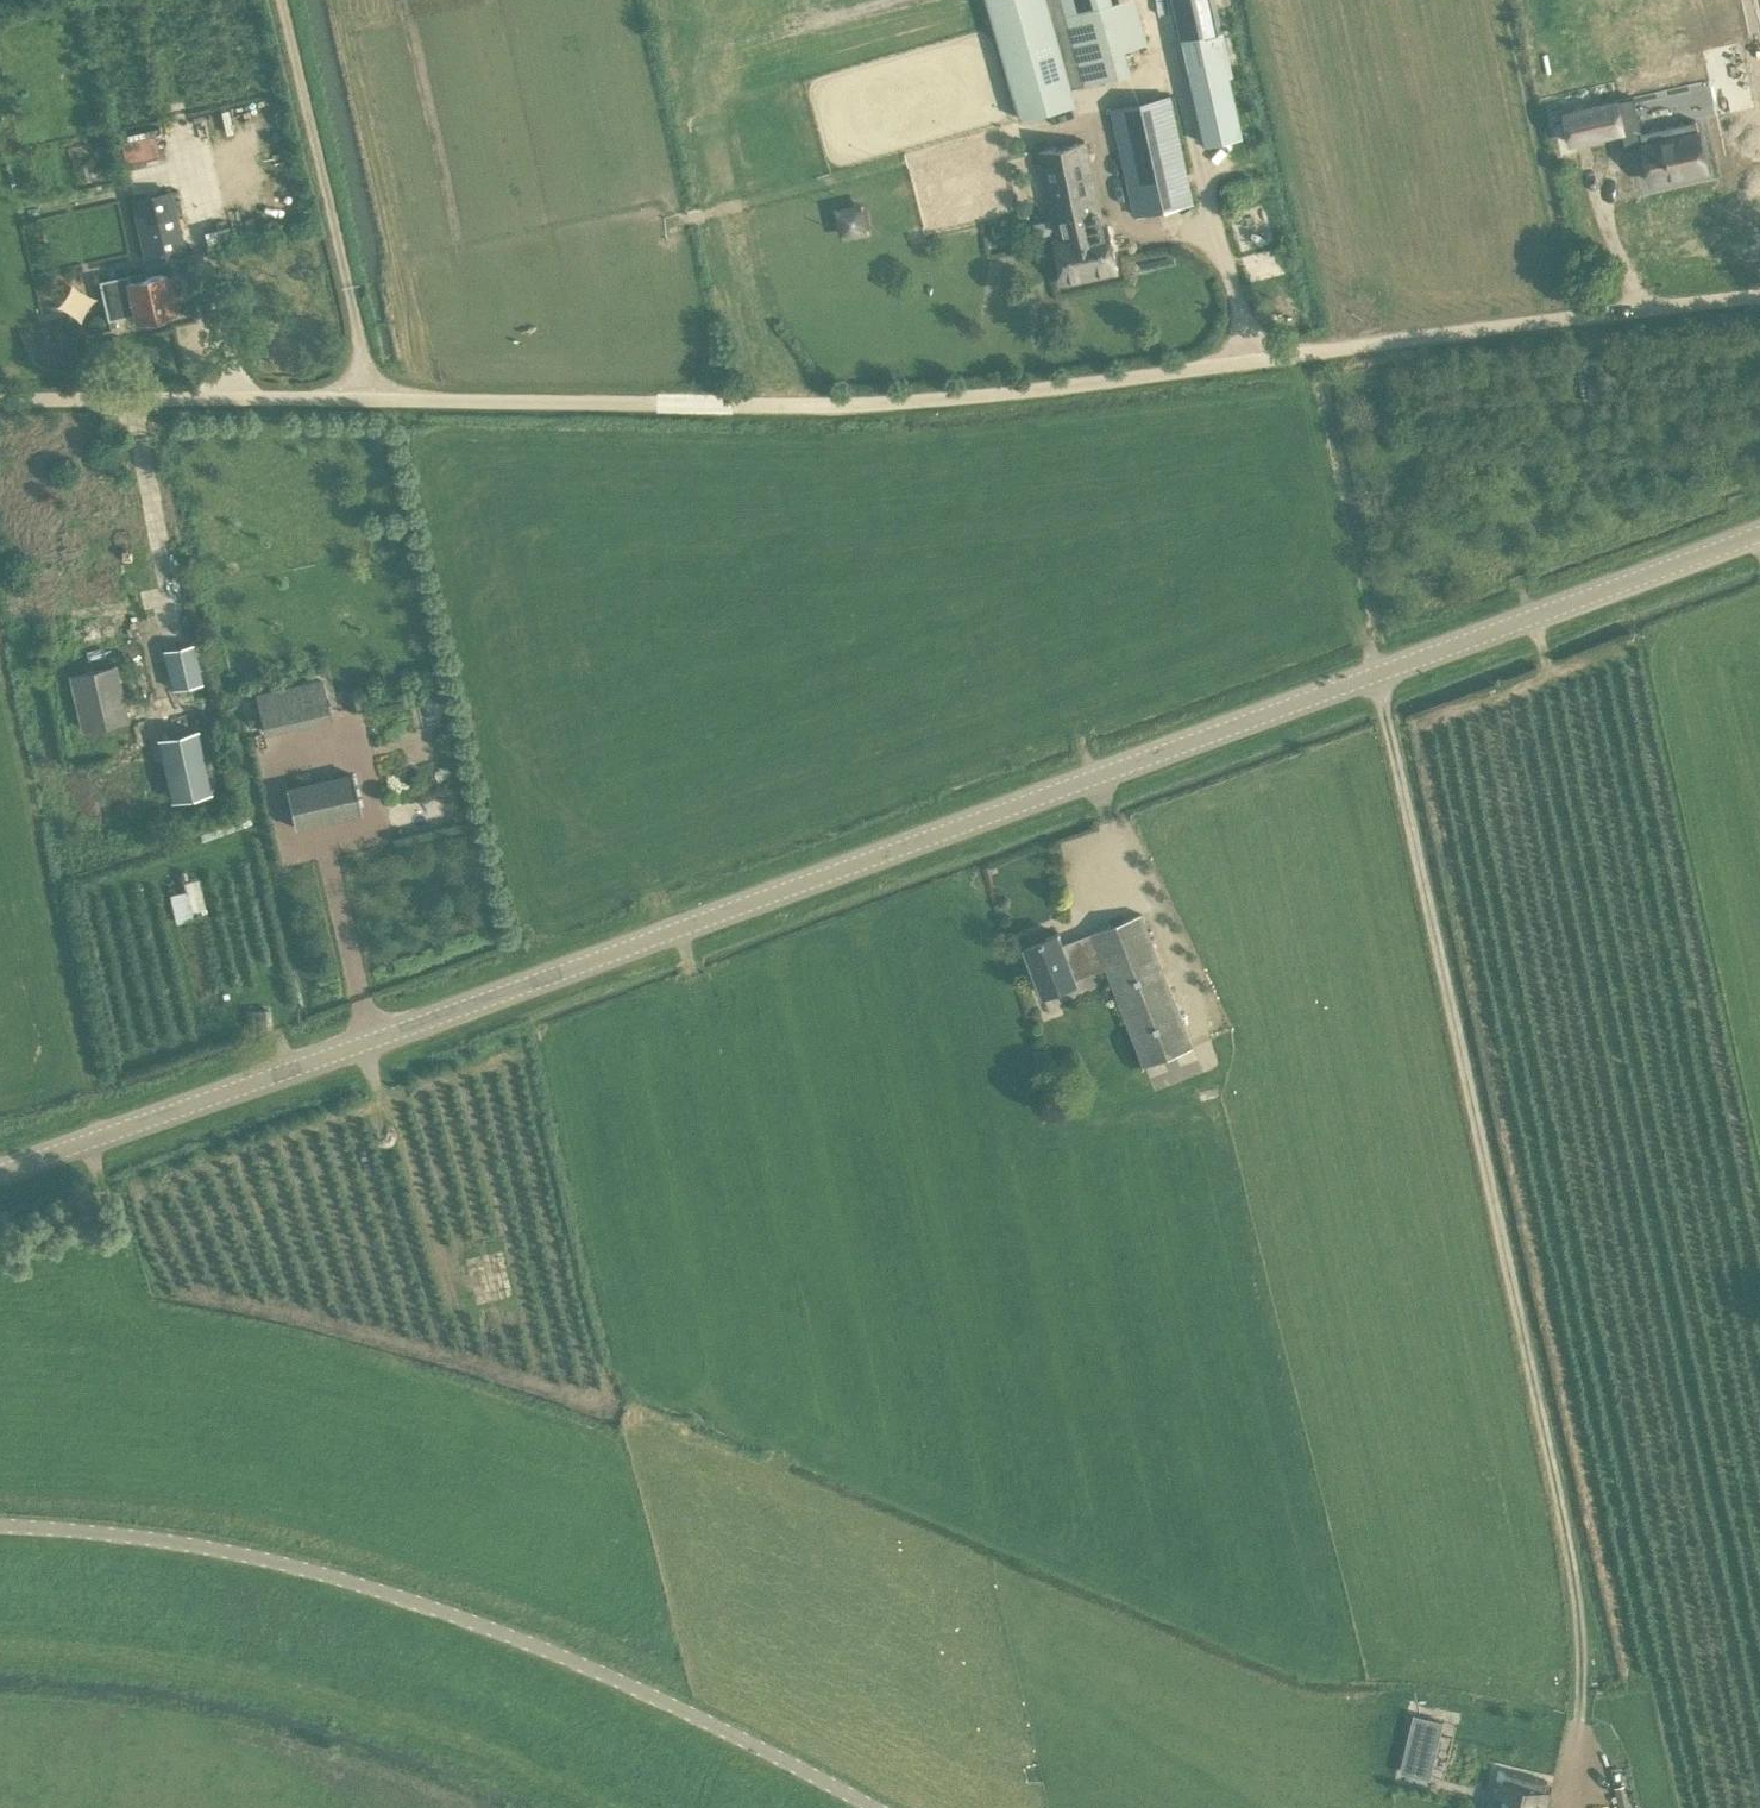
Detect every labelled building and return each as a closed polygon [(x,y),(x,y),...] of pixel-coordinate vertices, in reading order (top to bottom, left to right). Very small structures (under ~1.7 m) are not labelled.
[(1021,116),(1077,102),(1072,85),(1133,70),(1115,0),(992,0),(1021,116)] [(1190,38),(1220,31),(1214,0),(1182,0),(1190,38)] [(1220,31),(1190,38),(1183,40),(1205,143),(1245,134),(1231,69),(1234,68),(1226,30),(1220,31)] [(1170,96),(1112,109),(1135,214),(1193,202),(1170,96)] [(1626,133),(1618,98),(1562,110),(1571,146),(1626,133)] [(1638,113),(1622,116),(1626,133),(1624,134),(1627,150),(1636,147),(1635,142),(1643,140),(1651,180),(1707,169),(1698,128),(1696,116),(1641,126),(1638,113)] [(116,136),(121,161),(156,154),(151,129),(116,136)] [(1086,139),(1040,148),(1057,235),(1053,236),(1062,280),(1117,269),(1108,225),(1103,226),(1086,139)] [(171,191),(133,199),(145,255),(183,246),(171,191)] [(859,197),(827,205),(835,236),(867,229),(859,197)] [(125,273),(97,279),(98,283),(104,281),(110,303),(103,305),(107,320),(135,313),(137,320),(142,318),(143,322),(154,319),(153,316),(172,311),(163,272),(127,281),(125,273)] [(172,688),(203,682),(194,642),(163,649),(172,688)] [(115,664),(70,674),(82,730),(127,720),(115,664)] [(323,678),(255,693),(264,733),(332,718),(323,678)] [(211,791),(197,728),(157,737),(172,800),(211,791)] [(285,787),(295,827),(360,811),(351,772),(285,787)] [(187,888),(171,892),(176,921),(193,917),(187,888)] [(1025,946),(1043,995),(1080,981),(1079,978),(1105,967),(1143,1066),(1193,1046),(1141,913),(1063,943),(1060,933),(1025,946)] [(1415,1712),(1401,1770),(1431,1777),(1445,1719),(1415,1712)] [(1547,1780),(1498,1768),(1493,1791),(1503,1794),(1500,1807),(1540,1807),(1547,1780)]
